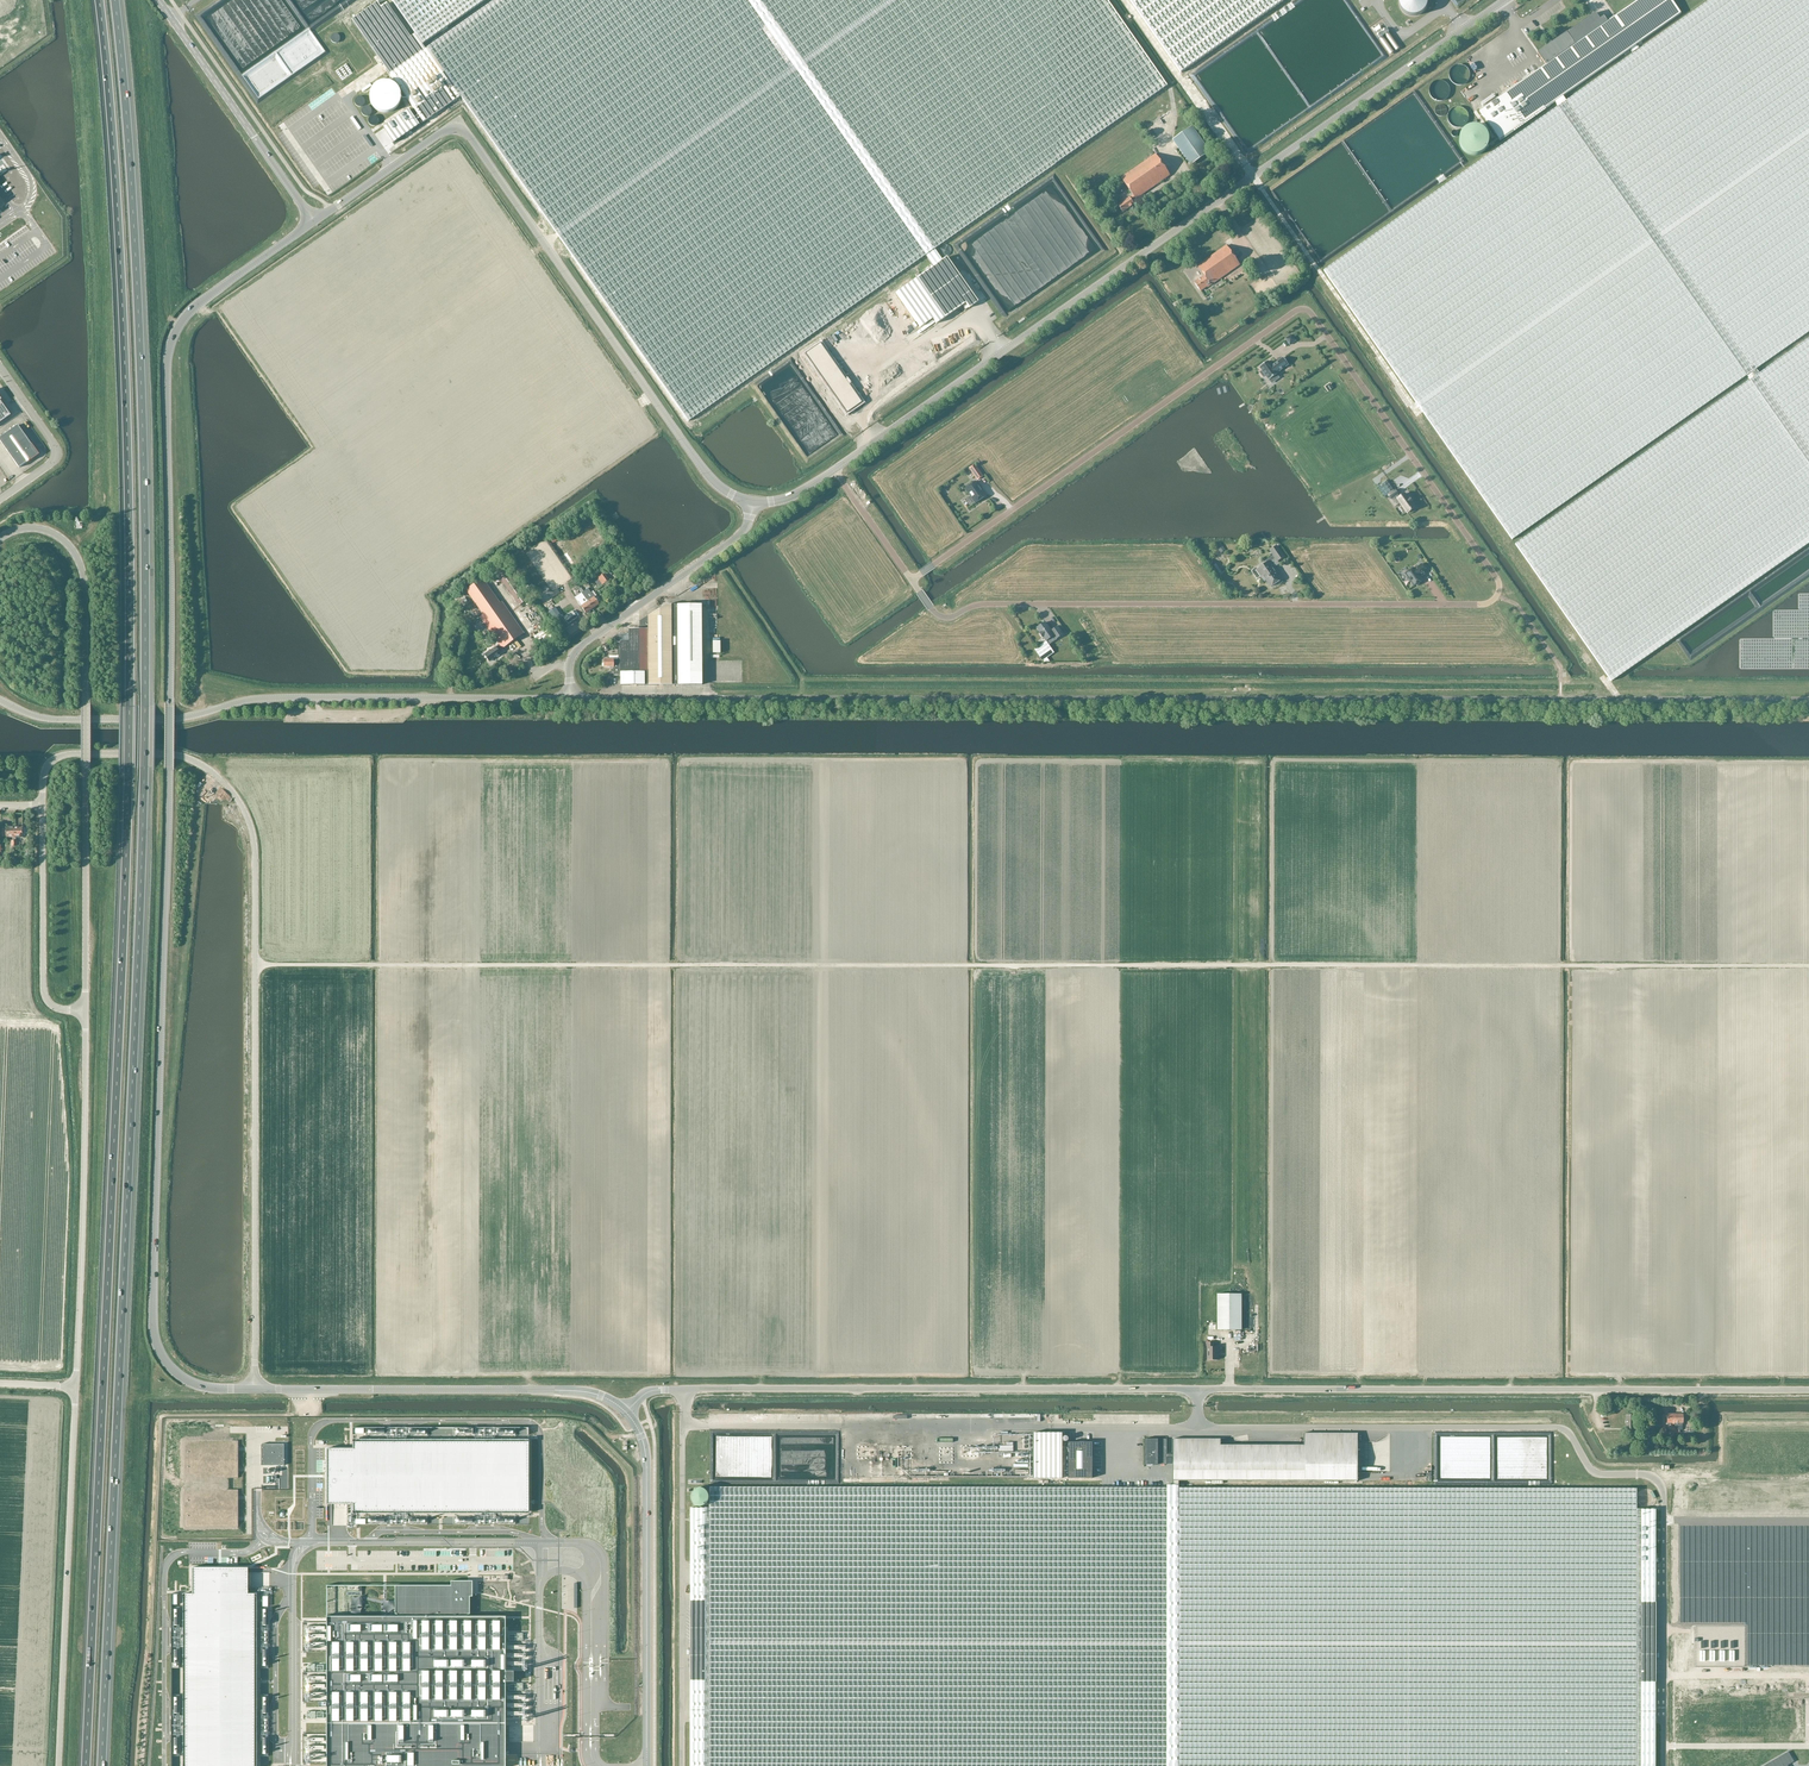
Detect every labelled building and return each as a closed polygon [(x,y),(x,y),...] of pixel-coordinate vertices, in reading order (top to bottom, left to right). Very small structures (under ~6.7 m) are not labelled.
[(415,34),(410,38),(386,3),(380,6),(376,2),(351,19),(424,123),(461,97),(688,421),(925,255),(934,267),(917,278),(944,318),(965,303),(969,308),(977,302),(946,258),(942,261),(934,249),(1167,86),(1107,0),(493,0),(425,48),(423,44),(486,0),(392,0),(415,34)] [(1181,73),(1285,0),(1130,0),(1181,73)] [(1324,271),(1512,540),(1808,332),(1808,0),(1711,0),(1566,101),(1563,96),(1681,14),(1675,6),(1671,0),(1638,0),(1607,21),(1604,16),(1600,19),(1595,13),(1567,32),(1537,53),(1545,65),(1486,106),(1479,111),(1500,140),(1555,102),(1558,107),(1485,158),(1324,271)] [(1398,3),(1398,5),(1398,6),(1398,7),(1399,8),(1399,10),(1400,11),(1400,12),(1401,13),(1402,14),(1403,15),(1404,15),(1405,16),(1406,17),(1407,17),(1409,18),(1410,18),(1411,18),(1413,18),(1414,18),(1415,18),(1416,18),(1418,17),(1419,17),(1420,16),(1421,15),(1422,15),(1423,14),(1424,13),(1425,12),(1425,11),(1426,10),(1426,8),(1427,7),(1427,6),(1427,5),(1427,3),(1427,2),(1427,1),(1427,0),(1398,0),(1398,1),(1398,2),(1398,3)] [(331,16),(329,27),(341,29),(343,18),(331,16)] [(1371,32),(1372,31),(1374,36),(1384,32),(1382,26),(1377,28),(1376,25),(1369,27),(1371,32)] [(306,28),(237,72),(253,96),(322,53),(306,28)] [(397,97),(400,95),(389,79),(387,80),(376,80),(374,81),(372,81),(365,87),(364,100),(371,110),(386,110),(393,105),(393,102),(397,99),(397,97)] [(409,110),(383,128),(394,143),(419,125),(409,110)] [(282,119),(285,124),(292,119),(289,114),(282,119)] [(1173,140),(1191,165),(1210,151),(1193,126),(1173,140)] [(1461,133),(1461,134),(1460,136),(1460,137),(1459,139),(1459,140),(1459,142),(1460,144),(1460,145),(1461,147),(1461,148),(1462,150),(1463,151),(1465,152),(1466,153),(1468,154),(1469,155),(1471,155),(1472,155),(1474,156),(1475,156),(1477,155),(1478,155),(1480,154),(1482,153),(1483,153),(1484,151),(1485,150),(1486,149),(1487,148),(1488,146),(1488,144),(1489,143),(1489,141),(1489,140),(1489,139),(1488,137),(1488,136),(1488,135),(1487,134),(1486,132),(1485,131),(1485,130),(1484,130),(1482,129),(1481,128),(1480,127),(1479,127),(1478,126),(1476,126),(1475,126),(1474,126),(1473,126),(1471,126),(1470,127),(1468,127),(1467,128),(1466,128),(1465,129),(1464,130),(1463,131),(1462,132),(1461,133)] [(1133,201),(1171,175),(1156,154),(1122,177),(1133,195),(1119,205),(1123,212),(1135,204),(1133,201)] [(1195,282),(1201,291),(1207,287),(1208,288),(1241,265),(1227,246),(1197,266),(1204,276),(1195,282)] [(1291,335),(1286,339),(1290,345),(1296,341),(1291,335)] [(1515,544),(1611,681),(1808,543),(1808,339),(1515,544)] [(803,354),(845,414),(860,403),(818,344),(803,354)] [(1262,371),(1260,372),(1263,377),(1266,375),(1269,380),(1277,374),(1277,373),(1288,365),(1283,358),(1272,366),(1268,361),(1260,367),(1262,371)] [(11,415),(1,400),(2,400),(0,397),(0,423),(11,415)] [(32,445),(18,425),(0,438),(0,441),(19,468),(37,455),(31,446),(32,445)] [(977,480),(983,476),(975,464),(969,468),(977,480)] [(975,503),(986,496),(976,481),(965,489),(975,503)] [(1384,497),(1386,496),(1393,491),(1393,490),(1386,481),(1378,487),(1384,497)] [(1403,494),(1399,497),(1398,494),(1395,490),(1388,495),(1391,499),(1395,496),(1407,513),(1409,512),(1413,509),(1415,508),(1412,503),(1412,502),(1409,498),(1408,498),(1405,494),(1403,495),(1403,494)] [(1414,503),(1421,499),(1416,493),(1410,497),(1414,503)] [(1284,557),(1277,546),(1270,551),(1273,555),(1277,561),(1278,561),(1284,557)] [(567,553),(562,556),(568,566),(573,563),(567,553)] [(1267,563),(1260,568),(1264,574),(1261,576),(1264,581),(1266,580),(1271,586),(1274,584),(1274,586),(1278,583),(1278,582),(1280,580),(1273,569),(1274,567),(1272,564),(1277,561),(1273,555),(1266,561),(1267,563)] [(1414,568),(1405,574),(1414,586),(1423,580),(1420,576),(1427,571),(1421,564),(1415,569),(1414,568)] [(498,574),(520,606),(529,600),(507,568),(498,574)] [(602,572),(597,576),(598,577),(598,578),(603,585),(609,580),(604,573),(603,574),(602,572)] [(502,601),(500,603),(483,579),(468,590),(484,614),(480,617),(500,644),(496,647),(496,646),(485,654),(490,662),(501,654),(499,651),(503,648),(524,633),(502,601)] [(582,594),(583,595),(585,598),(588,602),(593,609),(599,605),(589,589),(582,594)] [(457,595),(465,606),(472,601),(467,594),(466,595),(463,591),(457,595)] [(578,601),(586,614),(593,609),(588,602),(585,598),(583,595),(582,594),(582,593),(577,596),(579,600),(578,601)] [(552,614),(558,610),(553,602),(547,606),(552,614)] [(618,634),(612,638),(613,640),(615,639),(617,642),(620,642),(620,651),(620,656),(618,656),(617,656),(609,656),(609,659),(603,660),(603,667),(613,667),(613,675),(620,675),(620,686),(702,685),(701,605),(666,605),(639,622),(639,629),(629,629),(629,634),(618,634)] [(562,615),(555,620),(561,629),(577,618),(572,611),(563,617),(562,615)] [(1084,629),(1079,621),(1073,625),(1077,633),(1079,632),(1081,635),(1079,636),(1088,651),(1096,646),(1087,631),(1083,633),(1082,631),(1084,629)] [(1045,622),(1037,628),(1041,633),(1040,633),(1043,638),(1044,637),(1047,641),(1054,636),(1056,639),(1063,634),(1058,627),(1054,629),(1055,631),(1053,633),(1045,622)] [(1049,644),(1047,641),(1035,649),(1042,661),(1045,659),(1050,655),(1054,652),(1051,647),(1049,644)] [(7,827),(1,827),(1,837),(7,837),(6,837),(13,837),(13,840),(11,840),(11,846),(15,846),(15,827),(7,827)] [(15,827),(15,846),(17,846),(18,840),(16,840),(16,837),(17,837),(23,837),(23,827),(15,827)] [(1218,1294),(1218,1330),(1242,1330),(1242,1294),(1218,1294)] [(1208,1349),(1208,1360),(1218,1360),(1218,1347),(1213,1347),(1213,1342),(1206,1342),(1206,1349),(1208,1349)] [(1675,1423),(1675,1414),(1667,1414),(1667,1423),(1675,1423)] [(1676,1427),(1676,1433),(1680,1433),(1680,1426),(1683,1426),(1683,1423),(1684,1423),(1684,1414),(1675,1414),(1675,1423),(1676,1427)] [(1157,1439),(1145,1439),(1145,1464),(1167,1464),(1167,1457),(1173,1457),(1173,1485),(1179,1485),(1179,1481),(1197,1481),(1358,1481),(1358,1433),(1304,1433),(1304,1445),(1221,1444),(1221,1439),(1173,1439),(1173,1454),(1167,1454),(1167,1439),(1161,1439),(1161,1438),(1157,1438),(1157,1439)] [(1033,1478),(1062,1478),(1062,1434),(1035,1434),(1033,1478)] [(185,1491),(238,1491),(238,1441),(185,1441),(185,1491)] [(353,1448),(326,1448),(326,1504),(353,1504),(353,1512),(529,1512),(529,1442),(353,1441),(353,1448)] [(1092,1442),(1068,1442),(1068,1478),(1092,1478),(1092,1442)] [(261,1444),(261,1466),(284,1466),(284,1444),(261,1444)] [(1179,1485),(1173,1485),(1167,1485),(1167,1488),(1103,1488),(710,1487),(710,1488),(710,1507),(691,1508),(691,1765),(1655,1765),(1656,1509),(1637,1509),(1637,1488),(1179,1488),(1179,1485)] [(701,1506),(702,1506),(703,1506),(704,1506),(704,1505),(705,1505),(706,1505),(706,1504),(707,1504),(707,1503),(708,1503),(708,1502),(709,1502),(709,1501),(709,1500),(709,1499),(710,1499),(710,1498),(710,1497),(710,1496),(710,1495),(709,1494),(709,1493),(709,1492),(708,1492),(708,1491),(707,1490),(706,1490),(706,1489),(705,1489),(705,1488),(704,1488),(703,1488),(702,1488),(702,1487),(701,1487),(700,1487),(699,1487),(698,1488),(697,1488),(696,1488),(696,1489),(695,1489),(694,1489),(694,1490),(693,1490),(693,1491),(692,1491),(692,1492),(692,1493),(691,1493),(691,1494),(691,1495),(691,1496),(691,1497),(691,1498),(691,1499),(691,1500),(692,1501),(692,1502),(693,1502),(693,1503),(694,1504),(695,1505),(696,1505),(697,1506),(698,1506),(699,1506),(700,1506),(701,1506)] [(1645,1507),(1646,1508),(1647,1508),(1649,1507),(1650,1507),(1651,1507),(1652,1506),(1653,1505),(1654,1504),(1655,1503),(1655,1502),(1656,1501),(1656,1500),(1656,1499),(1656,1497),(1656,1496),(1656,1495),(1655,1494),(1654,1493),(1654,1492),(1653,1491),(1652,1490),(1651,1490),(1649,1489),(1648,1489),(1647,1489),(1646,1489),(1644,1489),(1643,1489),(1642,1490),(1641,1490),(1640,1491),(1639,1492),(1639,1493),(1638,1494),(1637,1495),(1637,1496),(1637,1498),(1637,1499),(1637,1500),(1638,1501),(1638,1503),(1639,1504),(1640,1505),(1641,1506),(1643,1507),(1644,1507),(1645,1507)] [(238,1527),(238,1491),(185,1491),(185,1527),(238,1527)] [(186,1594),(185,1765),(255,1765),(255,1594),(248,1594),(248,1567),(192,1567),(192,1594),(186,1594)] [(473,1596),(473,1588),(473,1581),(451,1581),(451,1585),(395,1585),(395,1616),(325,1616),(325,1765),(505,1765),(505,1616),(470,1616),(470,1596),(473,1596)] [(305,1649),(320,1649),(320,1640),(304,1641),(305,1649)] [(320,1695),(320,1690),(305,1691),(305,1699),(311,1699),(311,1695),(320,1695)] [(1763,1765),(1788,1765),(1787,1765),(1794,1761),(1788,1751),(1763,1765)] [(304,1760),(320,1761),(320,1752),(305,1752),(304,1760)]
